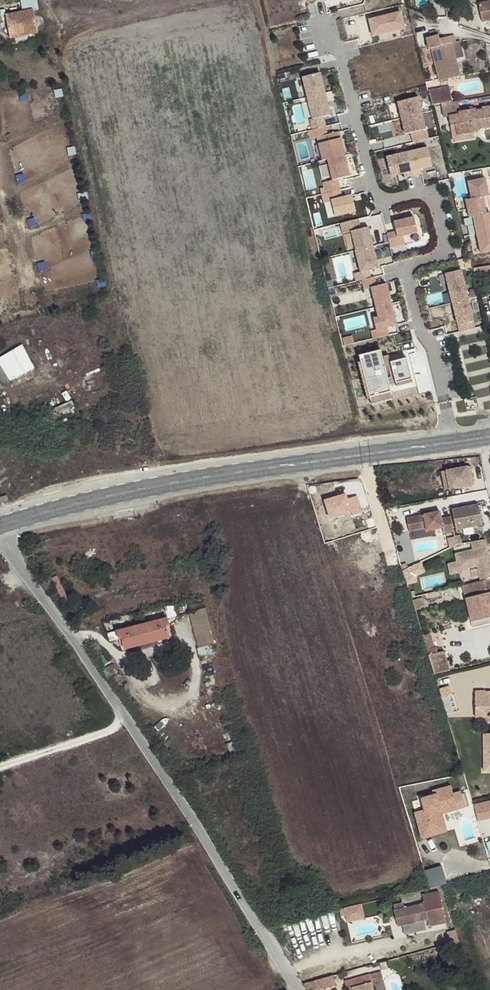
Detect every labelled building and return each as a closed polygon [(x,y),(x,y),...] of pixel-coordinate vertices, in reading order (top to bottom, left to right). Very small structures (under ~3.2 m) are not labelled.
[(38,6),(38,0),(20,0),(21,9),(38,6)] [(489,20),(489,2),(479,4),(482,21),(489,20)] [(10,34),(37,29),(33,11),(6,16),(10,34)] [(401,12),(369,20),(373,37),(405,29),(401,12)] [(38,33),(37,29),(10,34),(11,39),(38,33)] [(456,43),(454,35),(440,38),(441,46),(432,48),(440,81),(461,76),(456,60),(464,58),(460,42),(456,43)] [(439,36),(426,39),(429,49),(432,48),(441,46),(440,38),(439,36)] [(303,77),(308,97),(325,93),(320,73),(303,77)] [(428,91),(431,105),(440,102),(451,101),(448,87),(428,91)] [(325,93),(308,97),(313,119),(330,115),(325,93)] [(397,102),(401,118),(422,114),(418,98),(397,102)] [(440,102),(442,119),(448,118),(449,127),(454,126),(456,137),(475,134),(474,128),(480,127),(480,129),(489,127),(489,107),(482,108),(482,109),(476,110),(476,108),(460,111),(459,99),(451,101),(440,102)] [(405,135),(426,130),(422,114),(401,118),(405,135)] [(454,126),(449,127),(453,142),(475,139),(475,134),(456,137),(454,126)] [(327,160),(344,156),(339,132),(327,135),(325,127),(308,131),(310,139),(317,138),(323,161),(327,160)] [(432,167),(427,148),(407,153),(413,175),(421,173),(420,169),(432,167)] [(404,177),(413,175),(407,153),(386,158),(391,176),(403,173),(404,177)] [(324,194),(340,190),(337,179),(349,176),(344,156),(327,160),(332,180),(321,183),(324,194)] [(484,179),(467,183),(471,200),(465,201),(467,209),(484,206),(482,198),(488,197),(484,179)] [(331,201),(334,216),(355,212),(351,196),(342,198),(340,190),(324,194),(321,195),(323,203),(331,201)] [(467,209),(469,218),(472,218),(476,234),(489,231),(489,217),(489,213),(486,214),(484,206),(467,209)] [(396,232),(387,234),(390,247),(404,244),(402,236),(417,232),(413,217),(394,222),(396,232)] [(350,232),(355,251),(372,247),(368,227),(360,229),(357,219),(339,224),(342,234),(350,232)] [(476,234),(480,254),(489,252),(489,231),(476,234)] [(372,247),(355,251),(359,272),(353,274),(355,281),(362,280),(370,278),(368,271),(377,268),(372,247)] [(445,274),(453,303),(468,299),(460,270),(445,274)] [(371,288),(375,308),(391,304),(386,284),(376,286),(374,277),(370,278),(362,280),(364,289),(371,288)] [(468,299),(453,303),(460,332),(475,328),(468,299)] [(371,332),(373,339),(386,336),(384,328),(396,325),(391,304),(375,308),(378,318),(373,319),(376,330),(371,332)] [(344,336),(346,343),(355,341),(353,333),(344,336)] [(34,369),(24,346),(0,357),(0,379),(2,383),(34,369)] [(381,349),(359,355),(361,361),(357,362),(367,399),(370,398),(371,404),(393,398),(389,384),(396,383),(397,386),(413,382),(407,357),(390,361),(389,354),(382,356),(381,349)] [(448,480),(449,489),(474,484),(471,474),(468,474),(467,467),(441,472),(443,481),(448,480)] [(451,508),(455,528),(482,523),(478,503),(451,508)] [(443,534),(453,532),(450,517),(441,519),(439,512),(406,519),(409,532),(426,529),(427,531),(442,528),(443,534)] [(481,582),(489,579),(489,561),(487,562),(486,558),(489,558),(487,549),(489,549),(487,539),(470,542),(472,550),(455,554),(459,571),(477,567),(481,582)] [(463,586),(464,591),(473,589),(475,597),(466,599),(472,621),(489,616),(489,579),(481,582),(463,586)] [(473,589),(464,591),(466,599),(475,597),(473,589)] [(199,648),(213,644),(205,609),(190,613),(199,648)] [(125,649),(168,638),(166,627),(169,626),(167,618),(117,631),(119,639),(122,638),(125,649)] [(427,649),(432,648),(427,633),(422,635),(427,649)] [(427,649),(434,674),(449,671),(443,650),(437,652),(436,647),(432,648),(427,649)] [(475,706),(489,706),(489,691),(475,691),(475,706)] [(475,706),(475,717),(489,717),(489,706),(475,706)] [(456,806),(452,788),(433,793),(434,797),(422,800),(425,811),(416,814),(423,839),(433,836),(432,832),(446,828),(442,815),(441,811),(456,806)] [(461,794),(454,796),(456,806),(441,811),(442,815),(465,808),(461,794)] [(473,808),(477,825),(489,822),(489,804),(473,808)] [(447,832),(446,828),(432,832),(433,836),(447,832)] [(424,870),(429,887),(442,886),(442,884),(436,866),(424,870)] [(429,927),(445,924),(438,892),(421,895),(423,904),(404,908),(403,903),(393,905),(398,927),(427,920),(429,927)] [(364,919),(360,905),(344,909),(347,923),(364,919)] [(447,931),(450,942),(458,940),(455,928),(447,931)] [(369,975),(345,982),(348,989),(352,989),(373,989),(369,975)] [(332,976),(313,982),(315,989),(316,989),(320,989),(335,986),(332,976)] [(303,985),(306,989),(308,989),(313,989),(315,989),(313,982),(303,985)]
